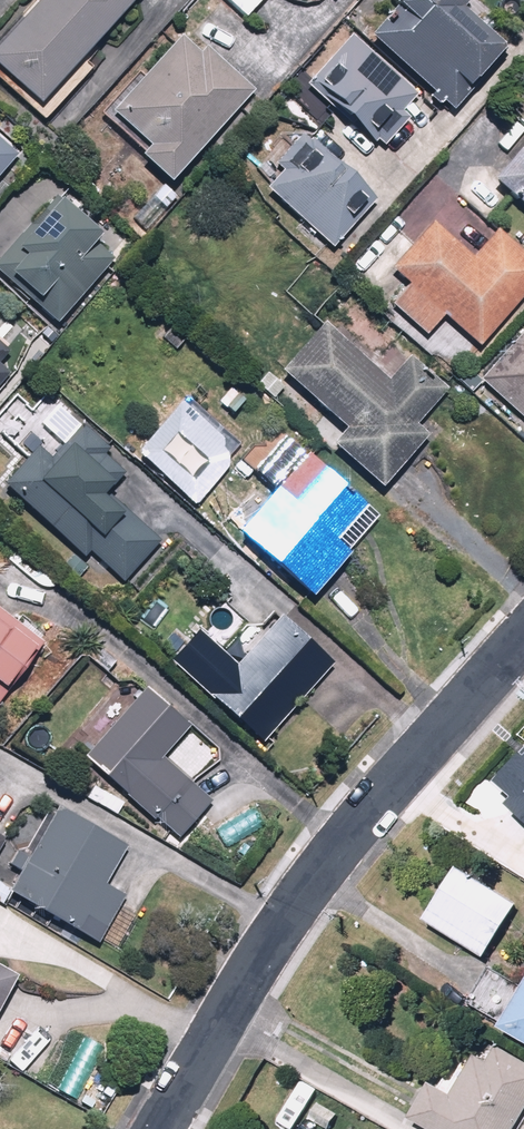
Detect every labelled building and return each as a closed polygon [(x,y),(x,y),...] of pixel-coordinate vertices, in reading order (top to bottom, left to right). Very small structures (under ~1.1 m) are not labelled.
[(0,40),(0,83),(40,118),(46,112),(39,105),(133,0),(36,0),(0,40)] [(241,22),(262,0),(217,0),(241,22)] [(453,0),(384,0),(354,35),(446,115),(470,88),(466,84),(493,53),(454,18),(462,9),(453,0)] [(418,99),(345,39),(301,88),(311,97),(302,106),(318,121),(324,114),(350,138),(356,131),(375,147),(418,99)] [(196,59),(178,40),(142,79),(136,73),(95,118),(136,157),(130,163),(159,190),(248,92),(203,51),(196,59)] [(374,201),(301,136),(268,169),(276,176),(261,192),(329,252),(374,201)] [(18,162),(0,144),(0,179),(18,162)] [(513,157),(488,187),(523,218),(523,166),(513,157)] [(54,203),(0,260),(0,284),(51,332),(116,263),(54,203)] [(496,234),(493,231),(466,261),(429,228),(415,244),(409,239),(369,284),(391,304),(385,311),(419,341),(436,322),(471,353),(523,293),(523,259),(496,234)] [(443,393),(405,361),(402,358),(384,380),(318,323),(273,375),(298,396),(286,410),(324,442),(320,447),(377,495),(425,439),(412,429),(443,393)] [(16,341),(0,326),(0,359),(16,341)] [(521,333),(474,385),(523,430),(523,335),(521,333)] [(24,459),(0,487),(0,496),(62,549),(52,561),(75,582),(78,578),(105,602),(156,543),(101,496),(117,476),(100,462),(108,453),(100,447),(106,440),(32,376),(0,413),(0,415),(9,422),(0,433),(0,439),(24,459)] [(363,509),(304,455),(227,539),(302,608),(348,557),(332,542),(363,509)] [(38,645),(0,619),(0,701),(38,645)] [(229,672),(191,637),(189,635),(161,665),(254,749),(326,670),(274,622),(229,672)] [(185,733),(140,689),(77,761),(172,844),(207,804),(160,763),(185,733)] [(523,810),(523,750),(499,777),(513,789),(508,795),(523,810)] [(122,849),(51,809),(2,897),(94,948),(122,898),(101,887),(122,849)] [(448,868),(415,922),(476,959),(509,905),(448,868)] [(11,980),(0,974),(0,999),(11,980)] [(490,1030),(523,1051),(523,975),(490,1030)] [(490,1051),(482,1064),(444,1043),(400,1122),(413,1128),(508,1128),(523,1100),(523,1070),(490,1051)]
